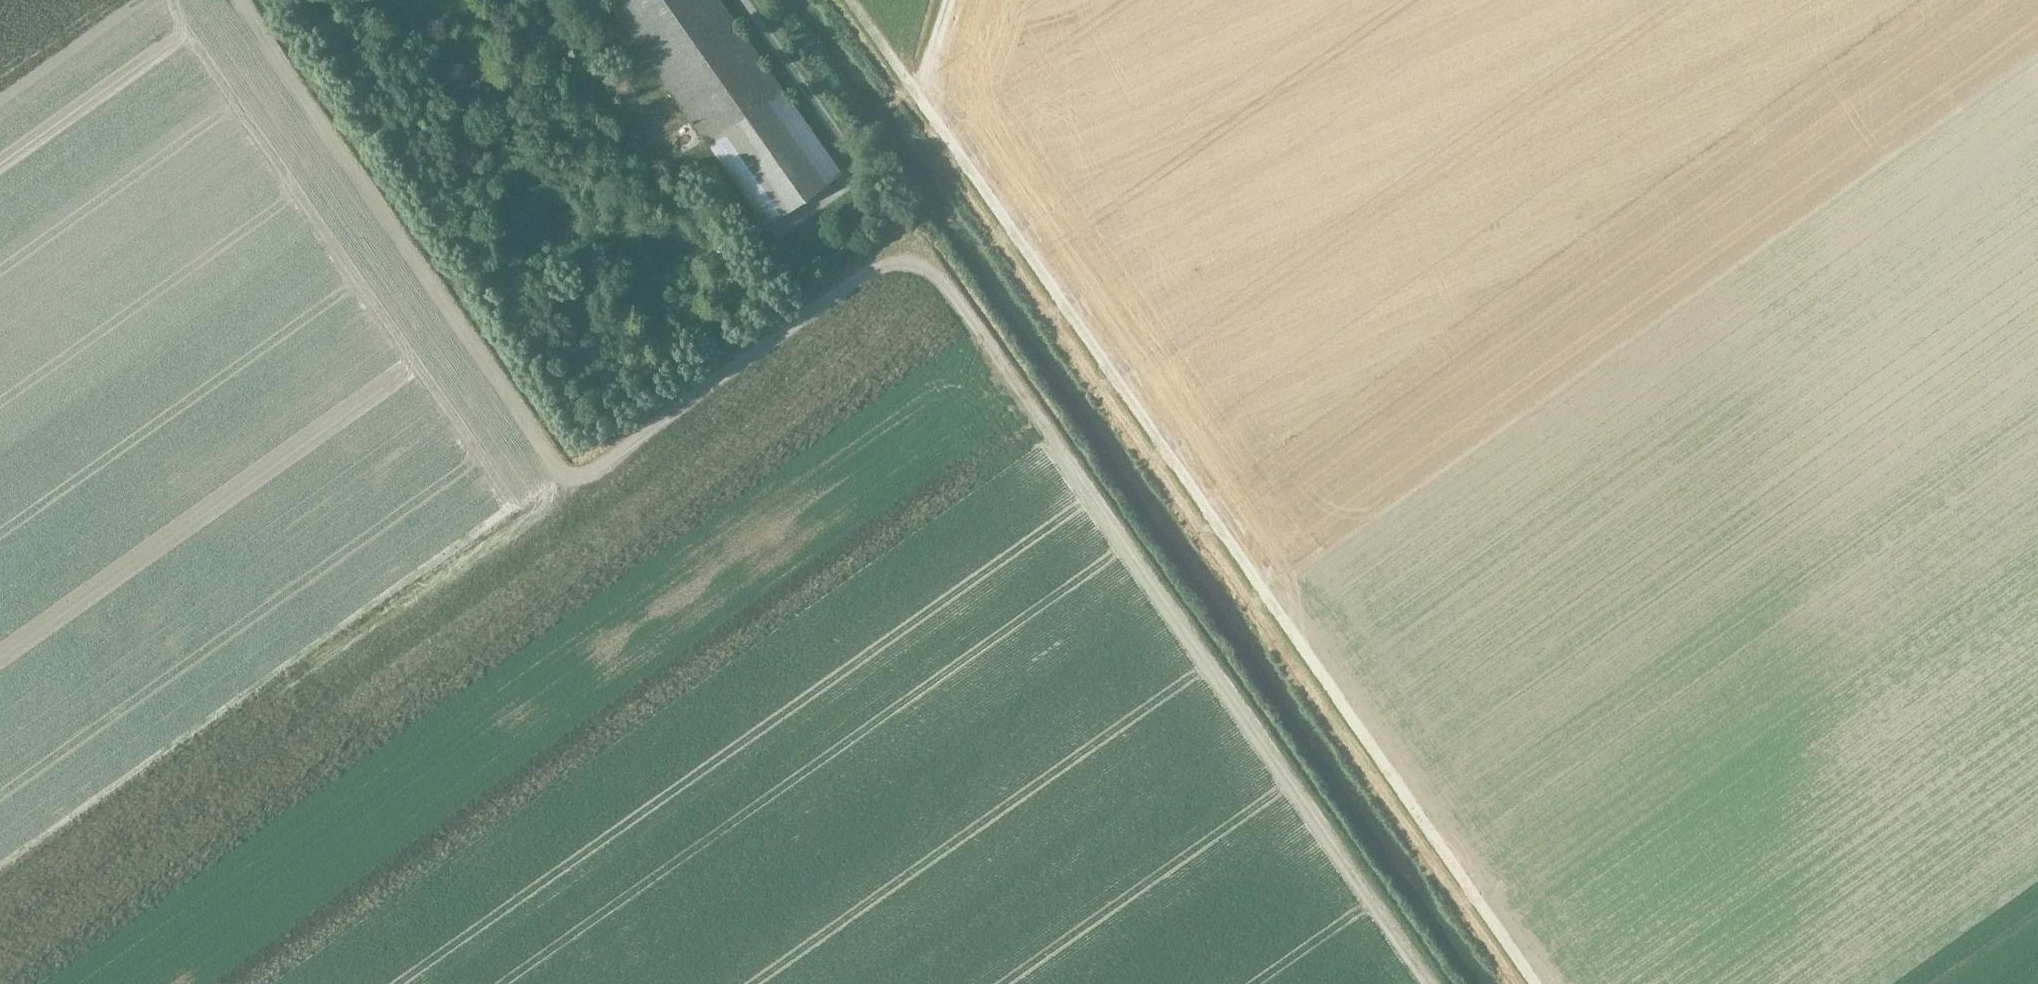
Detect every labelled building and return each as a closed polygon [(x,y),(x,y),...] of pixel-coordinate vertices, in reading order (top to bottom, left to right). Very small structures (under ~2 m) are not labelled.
[(766,225),(842,172),(722,0),(608,0),(766,225)]
